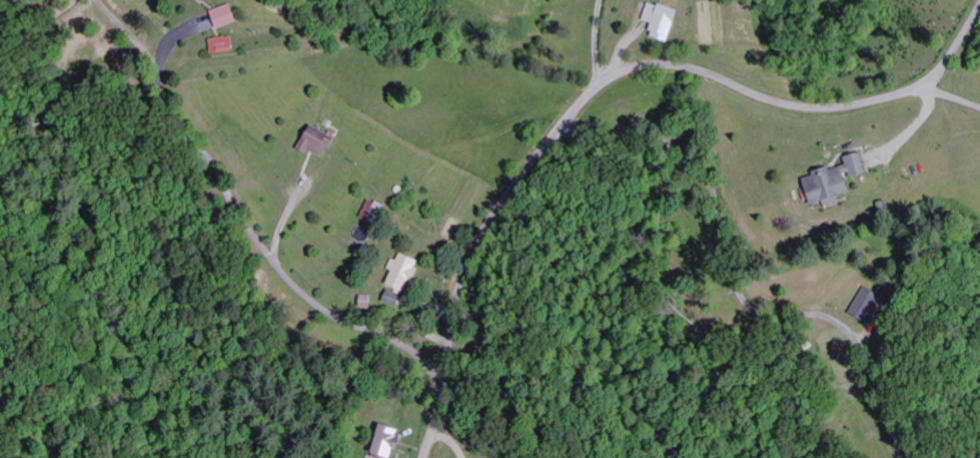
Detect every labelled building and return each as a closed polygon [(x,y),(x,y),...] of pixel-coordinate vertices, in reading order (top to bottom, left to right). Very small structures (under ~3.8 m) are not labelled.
[(673,41),(683,11),(652,1),(646,19),(658,23),(654,35),(673,41)] [(241,21),(234,3),(214,11),(220,29),(241,21)] [(214,38),(215,53),(237,52),(237,37),(214,38)] [(313,149),(327,157),(337,137),(313,125),(301,148),(311,153),(313,149)] [(872,173),(866,152),(848,157),(850,164),(809,175),(813,190),(822,188),(827,205),(845,200),(844,195),(857,191),(854,178),(872,173)] [(378,225),(388,205),(374,198),(364,218),(378,225)] [(391,284),(410,291),(414,279),(417,280),(424,261),(404,253),(401,260),(396,258),(392,268),(396,270),(391,284)] [(385,304),(405,309),(409,296),(389,290),(385,304)] [(853,312),(871,323),(882,305),(864,294),(853,312)] [(404,437),(402,436),(404,428),(387,423),(378,452),(397,457),(404,437)]
